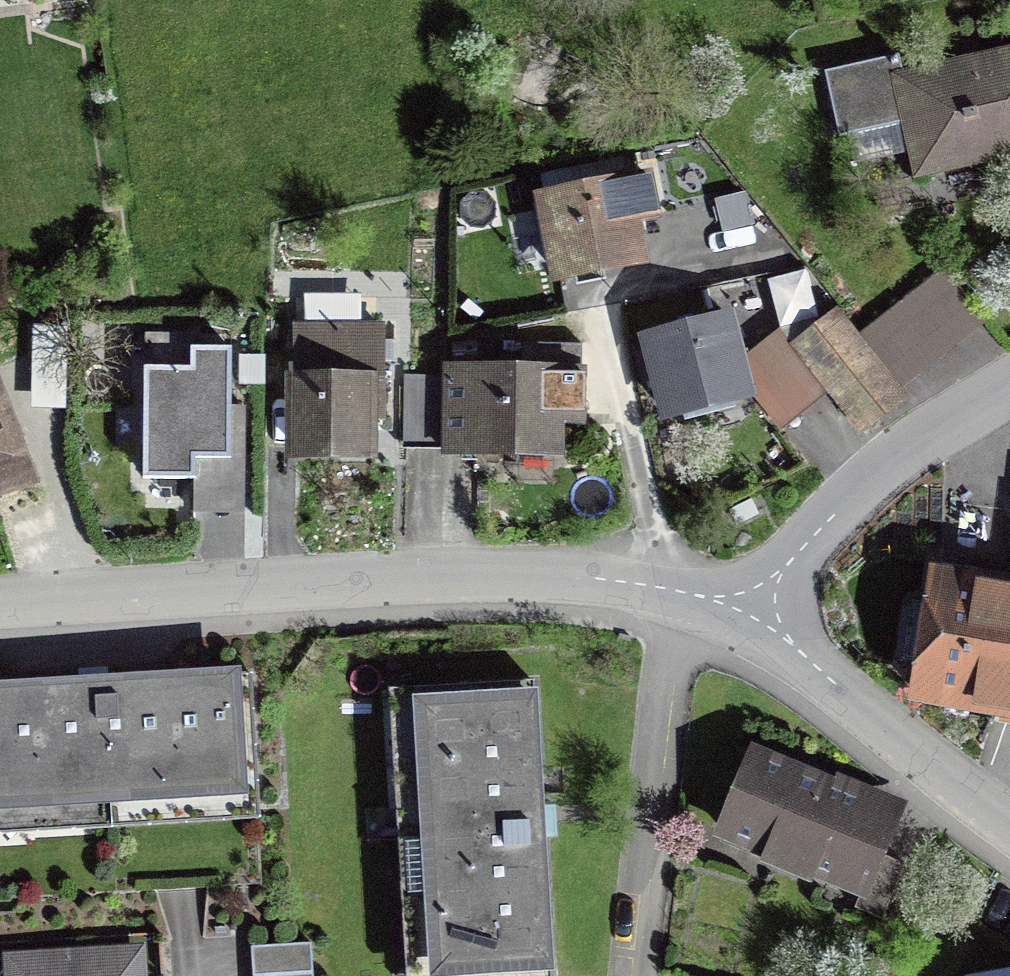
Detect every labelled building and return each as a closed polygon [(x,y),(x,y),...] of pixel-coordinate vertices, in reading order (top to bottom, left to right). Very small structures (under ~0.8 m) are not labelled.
[(913,183),(1009,160),(1009,47),(904,73),(899,55),(823,73),(839,138),(847,136),(854,167),(906,155),(913,183)] [(531,196),(550,289),(650,269),(641,226),(663,222),(653,171),(531,196)] [(755,227),(749,193),(714,200),(721,234),(755,227)] [(903,390),(986,323),(942,268),(858,336),(836,309),(789,347),(828,396),(862,438),(911,399),(903,390)] [(386,340),(386,324),(362,324),(362,296),(303,296),(304,324),(293,324),(293,375),(283,375),(283,465),(378,464),(378,422),(386,422),(386,363),(397,362),(397,340),(386,340)] [(732,313),(636,339),(660,428),(756,403),(744,359),(732,313)] [(828,396),(789,347),(779,331),(744,359),(756,403),(782,434),(828,396)] [(61,361),(61,334),(31,333),(31,360),(61,361)] [(193,515),(245,516),(246,407),(231,407),(231,350),(194,350),(194,335),(144,334),(142,483),(194,484),(193,515)] [(581,368),(582,345),(522,344),(522,367),(443,366),(443,376),(442,448),(441,459),(564,462),(565,428),(587,428),(588,368),(581,368)] [(239,356),(239,386),(266,386),(266,357),(239,356)] [(41,484),(0,375),(0,500),(41,484)] [(442,448),(443,376),(404,376),(403,447),(442,448)] [(907,709),(1009,724),(1009,581),(928,569),(907,709)] [(241,671),(109,679),(108,669),(93,670),(78,671),(78,681),(0,686),(0,839),(264,822),(254,675),(241,675),(241,671)] [(548,839),(559,839),(558,817),(557,806),(544,807),(538,696),(535,696),(535,683),(389,690),(404,975),(554,975),(548,839)] [(883,922),(906,865),(886,857),(908,804),(836,775),(834,780),(751,746),(712,841),(762,862),(759,869),(812,890),(815,883),(858,901),(854,910),(883,922)] [(252,975),(313,975),(312,944),(251,947),(252,975)] [(147,945),(2,953),(4,975),(149,975),(147,945)]
